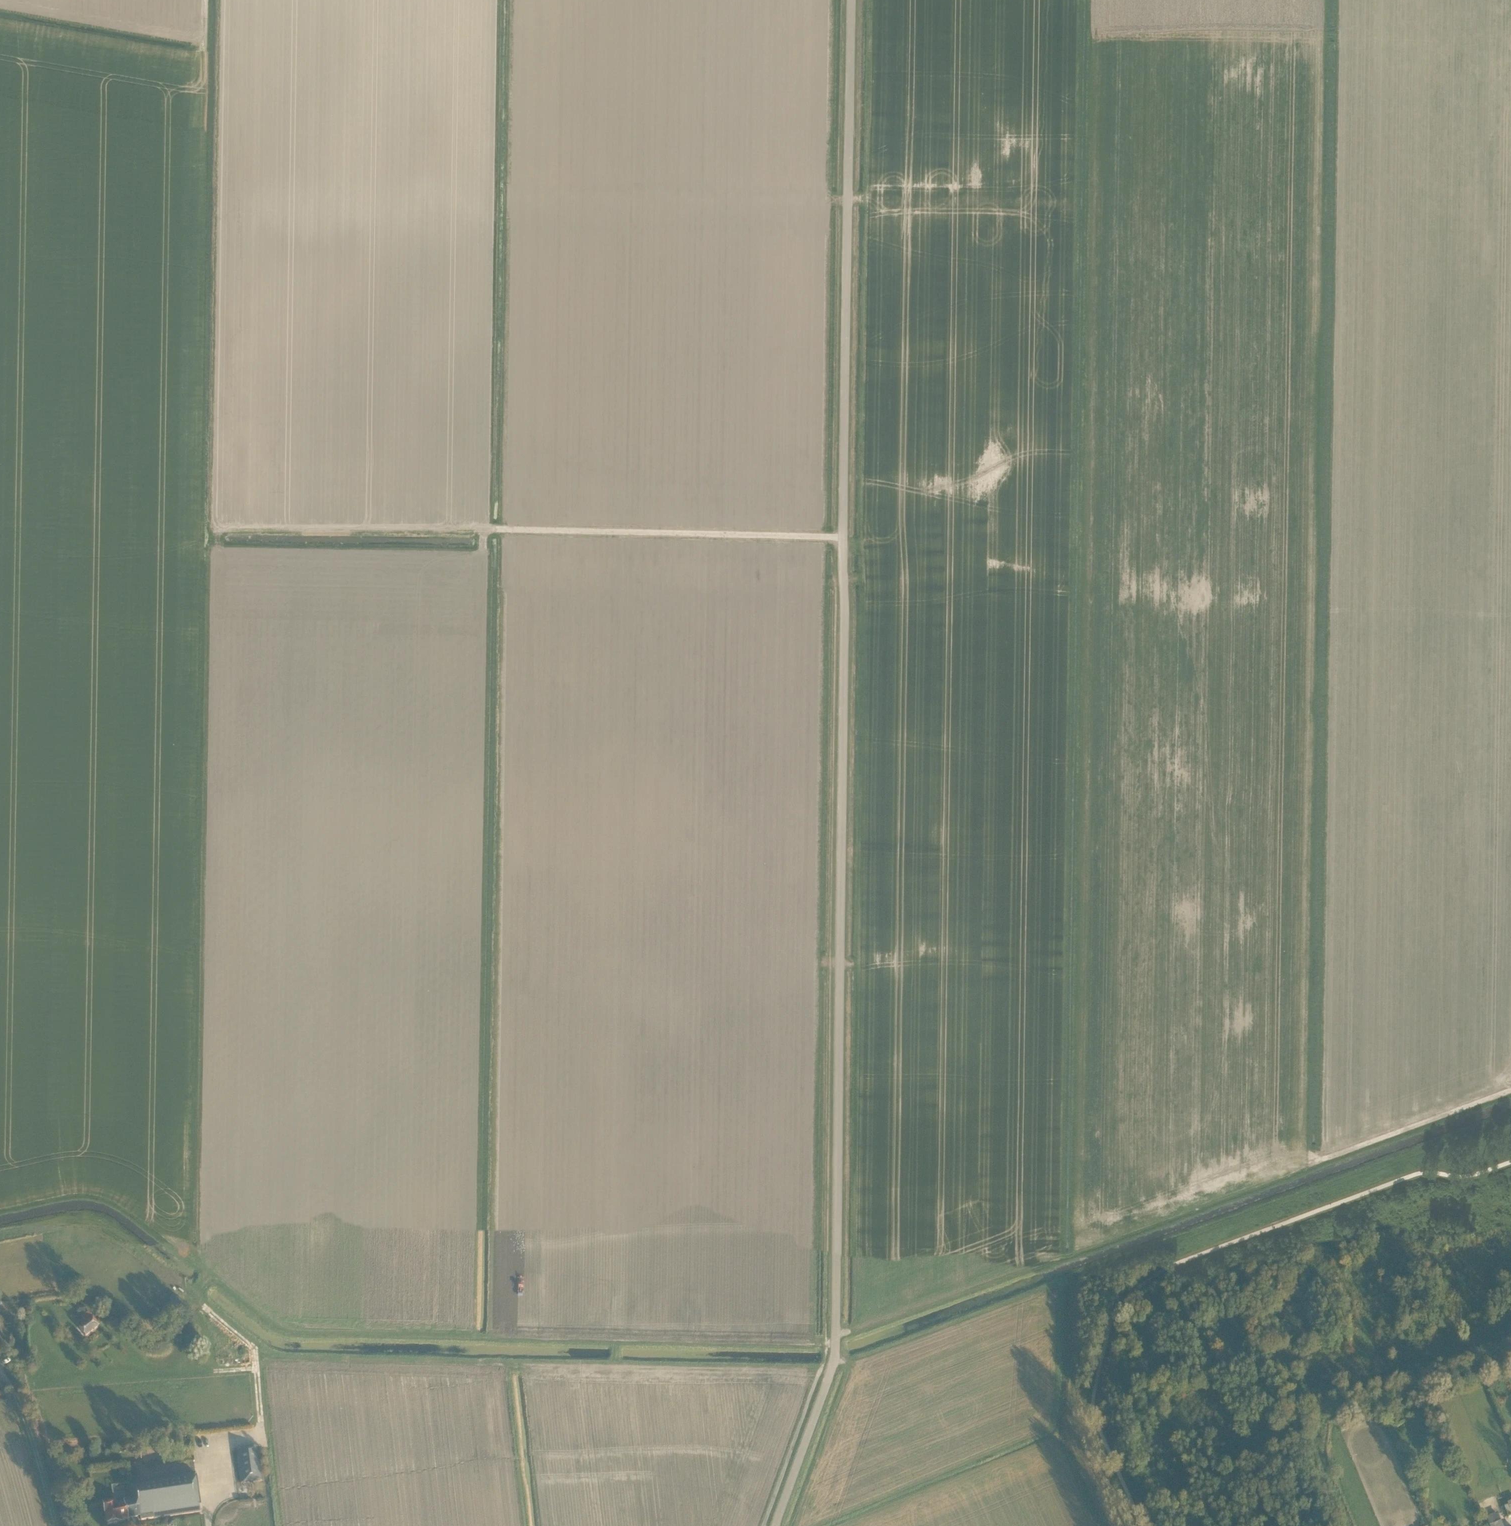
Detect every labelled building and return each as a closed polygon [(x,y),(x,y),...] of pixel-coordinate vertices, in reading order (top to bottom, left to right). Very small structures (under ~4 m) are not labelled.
[(178,1298),(173,1294),(170,1299),(175,1303),(178,1298)] [(0,1303),(0,1348),(8,1348),(9,1325),(11,1325),(13,1304),(0,1303)] [(86,1337),(99,1325),(88,1312),(81,1318),(86,1323),(79,1328),(86,1337)] [(261,1481),(257,1448),(236,1451),(240,1483),(261,1481)] [(129,1499),(131,1518),(141,1516),(141,1520),(153,1519),(154,1518),(201,1512),(196,1474),(195,1474),(127,1484),(129,1499)] [(118,1520),(131,1518),(129,1499),(123,1500),(124,1507),(118,1508),(117,1505),(115,1505),(114,1502),(102,1504),(104,1516),(105,1515),(107,1525),(119,1523),(118,1520)] [(1498,1513),(1487,1517),(1490,1525),(1503,1525),(1498,1513)]
